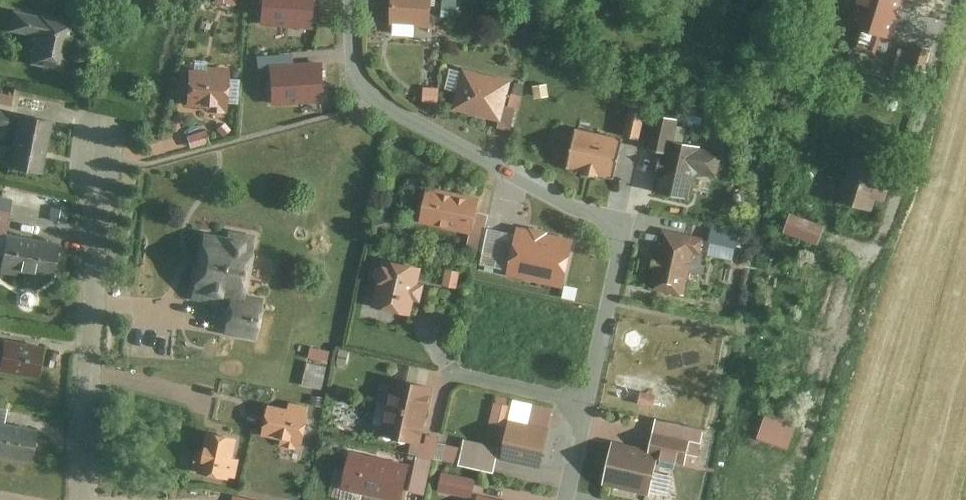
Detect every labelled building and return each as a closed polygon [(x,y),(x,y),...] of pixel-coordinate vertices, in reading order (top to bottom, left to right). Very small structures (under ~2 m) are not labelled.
[(392,22),(433,23),(433,0),(393,0),(392,22)] [(851,25),(859,27),(853,47),(876,53),(882,33),(892,36),(902,0),(858,0),(851,25)] [(74,17),(13,7),(9,27),(33,32),(28,61),(65,68),(74,17)] [(904,65),(926,63),(925,48),(919,48),(919,45),(903,46),(904,65)] [(189,64),(185,104),(232,108),(236,68),(189,64)] [(511,78),(464,66),(453,107),(501,119),(511,78)] [(440,86),(425,85),(424,100),(439,101),(440,86)] [(0,91),(0,103),(12,106),(14,94),(0,91)] [(629,108),(624,133),(642,136),(647,112),(629,108)] [(0,109),(0,129),(7,130),(10,111),(0,109)] [(18,112),(7,166),(40,172),(51,119),(18,112)] [(652,112),(646,148),(664,151),(667,134),(676,135),(679,117),(652,112)] [(621,137),(577,126),(567,168),(612,178),(621,137)] [(667,134),(664,151),(656,196),(689,202),(694,172),(716,176),(721,150),(700,146),(701,140),(676,135),(667,134)] [(855,142),(839,201),(867,209),(883,150),(855,142)] [(429,185),(422,220),(470,230),(475,209),(478,195),(429,185)] [(6,230),(8,207),(0,206),(0,230),(6,230)] [(490,212),(475,209),(470,230),(467,245),(482,248),(490,212)] [(742,229),(712,222),(708,239),(738,246),(742,229)] [(201,231),(191,298),(226,303),(228,291),(245,293),(253,237),(249,237),(249,231),(228,227),(227,235),(201,231)] [(658,242),(649,287),(686,294),(694,255),(701,256),(705,238),(666,230),(664,243),(658,242)] [(0,268),(0,272),(17,274),(17,267),(55,272),(59,241),(4,234),(0,268)] [(384,257),(374,307),(409,314),(412,297),(419,298),(423,281),(416,280),(419,264),(384,257)] [(461,269),(446,266),(443,284),(457,287),(461,269)] [(263,296),(245,293),(228,291),(226,303),(222,331),(257,336),(263,296)] [(4,337),(0,368),(39,373),(44,342),(4,337)] [(352,352),(340,349),(337,368),(349,370),(352,352)] [(329,364),(308,361),(304,384),(325,387),(329,364)] [(394,375),(383,433),(413,439),(421,441),(432,383),(394,375)] [(509,423),(511,415),(513,402),(495,398),(491,419),(509,423)] [(534,400),(530,420),(550,424),(554,404),(534,400)] [(269,403),(264,430),(282,434),(280,443),(297,446),(299,438),(303,439),(309,411),(305,410),(305,405),(288,402),(288,407),(269,403)] [(655,413),(648,443),(657,445),(655,451),(686,457),(688,448),(699,450),(704,424),(655,413)] [(509,423),(502,456),(541,464),(550,424),(530,420),(511,415),(509,423)] [(33,462),(37,431),(0,425),(0,457),(33,462)] [(201,467),(201,470),(235,476),(239,458),(233,457),(237,436),(207,430),(203,451),(197,450),(194,466),(201,467)] [(440,433),(428,430),(426,442),(421,441),(413,439),(410,452),(435,456),(440,433)] [(495,469),(500,443),(466,435),(460,461),(495,469)] [(613,435),(604,478),(648,487),(655,451),(657,445),(648,443),(613,435)] [(349,447),(341,484),(401,497),(410,460),(349,447)] [(654,493),(671,497),(678,473),(661,468),(654,493)] [(472,497),(476,479),(444,472),(440,491),(472,497)]
